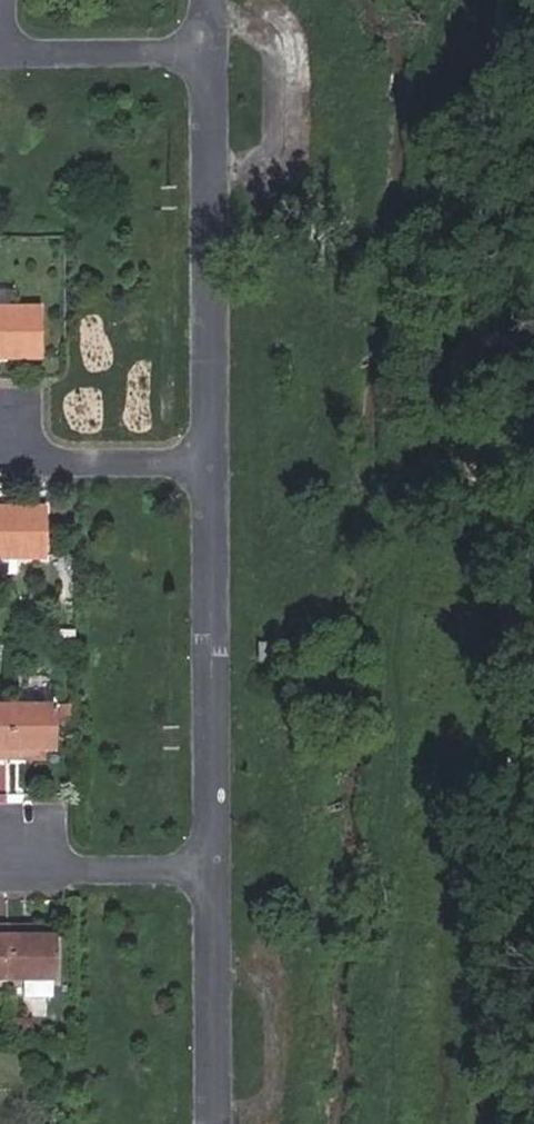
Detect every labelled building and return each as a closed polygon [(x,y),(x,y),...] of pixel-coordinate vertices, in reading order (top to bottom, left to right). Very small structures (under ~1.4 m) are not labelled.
[(8,288),(0,288),(0,307),(9,307),(8,288)] [(38,356),(38,307),(9,307),(0,307),(0,356),(38,356)] [(102,416),(156,417),(158,322),(90,321),(89,352),(104,353),(102,416)] [(12,556),(44,556),(44,506),(0,507),(0,556),(12,556)] [(12,573),(12,556),(0,556),(0,573),(12,573)] [(59,727),(72,727),(72,701),(58,701),(59,727)] [(51,748),(51,705),(6,705),(6,758),(23,758),(23,748),(41,748),(51,748)] [(23,758),(41,759),(41,748),(23,748),(23,758)] [(51,977),(51,934),(6,935),(7,978),(51,977)] [(22,980),(22,995),(50,995),(50,980),(22,980)] [(29,1037),(29,1016),(9,1016),(9,1037),(29,1037)]
